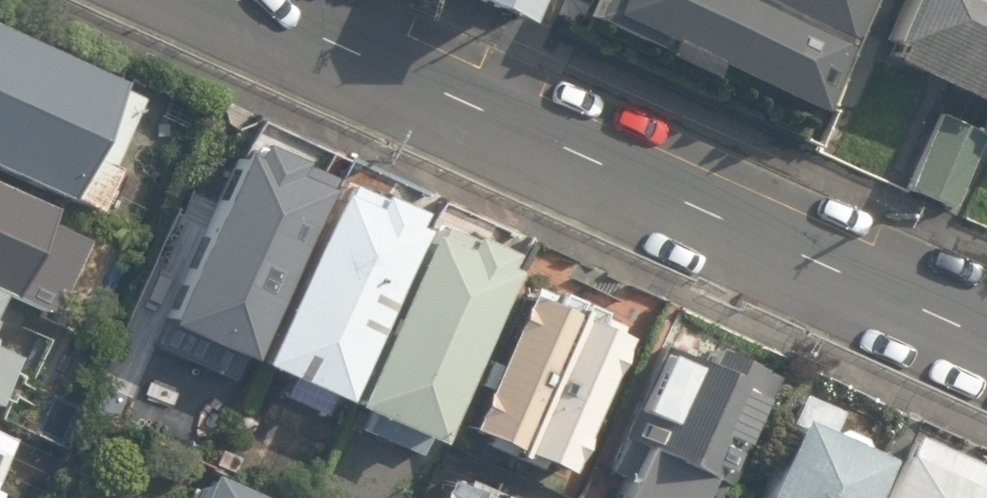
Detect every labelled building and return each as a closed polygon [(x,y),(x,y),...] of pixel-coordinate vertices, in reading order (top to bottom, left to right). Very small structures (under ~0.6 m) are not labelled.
[(512,14),(518,0),(481,0),(512,14)] [(588,19),(807,116),(858,0),(597,0),(588,19)] [(871,52),(986,105),(986,0),(895,0),(871,52)] [(0,32),(0,160),(88,198),(135,90),(0,32)] [(977,125),(931,106),(898,181),(944,201),(977,125)] [(317,169),(231,132),(150,316),(236,354),(317,169)] [(417,211),(328,174),(251,358),(340,395),(417,211)] [(0,183),(0,284),(8,287),(45,303),(82,219),(0,183)] [(506,253),(423,217),(345,396),(428,432),(506,253)] [(626,317),(532,276),(467,426),(561,467),(626,317)] [(0,284),(0,306),(8,287),(0,284)] [(18,343),(0,336),(0,384),(18,343)] [(657,337),(598,474),(615,481),(607,497),(693,497),(706,469),(718,474),(766,365),(701,336),(693,353),(657,337)] [(789,409),(750,497),(853,497),(875,446),(789,409)] [(22,429),(0,419),(0,478),(22,429)] [(907,423),(874,497),(986,497),(986,459),(907,423)] [(204,469),(192,497),(273,497),(204,469)] [(444,478),(435,497),(488,497),(444,478)]
